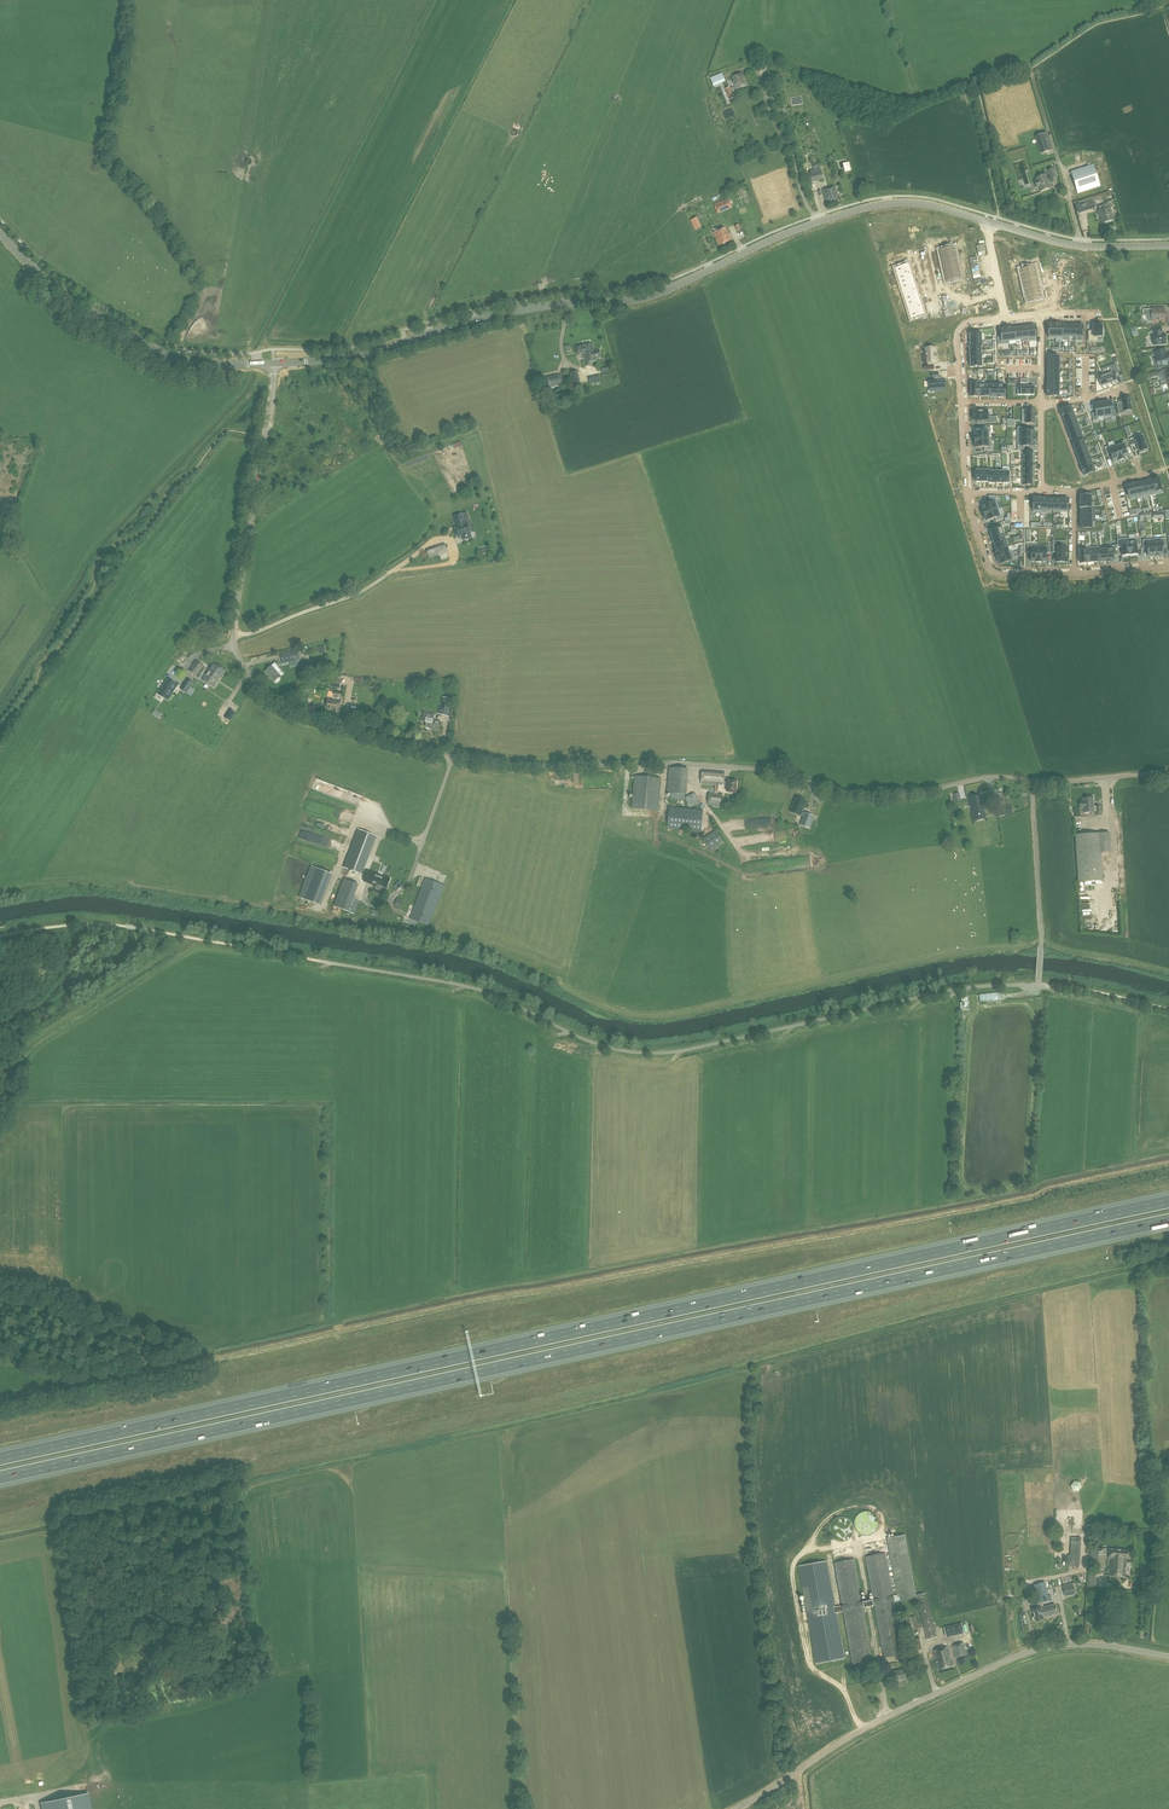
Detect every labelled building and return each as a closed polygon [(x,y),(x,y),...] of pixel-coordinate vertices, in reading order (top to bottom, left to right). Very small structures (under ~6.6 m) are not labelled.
[(713,86),(725,81),(722,73),(710,78),(713,86)] [(736,90),(747,86),(742,73),(732,77),(733,81),(733,82),(734,86),(730,88),(730,87),(725,89),(730,99),(734,97),(732,91),(736,89),(736,90)] [(1052,148),(1049,140),(1049,139),(1046,132),(1037,135),(1043,153),(1052,150),(1052,148)] [(1100,186),(1093,165),(1071,172),(1077,193),(1100,186)] [(809,179),(811,179),(811,182),(823,179),(820,168),(809,171),(809,174),(808,175),(809,179)] [(1035,181),(1037,188),(1039,187),(1041,191),(1050,188),(1045,175),(1036,178),(1037,180),(1035,181)] [(839,200),(835,187),(823,190),(826,204),(839,200)] [(717,213),(731,207),(728,198),(714,205),(717,213)] [(1076,204),(1079,212),(1094,207),(1091,199),(1076,204)] [(1113,220),(1109,207),(1098,210),(1102,223),(1113,220)] [(701,227),(699,221),(697,217),(690,220),(695,230),(701,227)] [(731,240),(725,227),(713,233),(719,246),(731,240)] [(956,255),(954,247),(947,248),(948,256),(956,255)] [(948,256),(947,248),(939,250),(941,258),(948,256)] [(958,263),(956,255),(948,256),(950,264),(958,263)] [(950,264),(948,256),(941,258),(943,266),(950,264)] [(959,270),(958,263),(950,264),(952,272),(959,270)] [(910,273),(908,264),(895,268),(898,277),(910,273)] [(952,272),(950,264),(943,266),(944,274),(952,272)] [(1037,274),(1035,266),(1028,268),(1029,276),(1037,274)] [(1029,276),(1028,268),(1020,269),(1022,278),(1029,276)] [(961,278),(959,270),(952,272),(954,280),(961,278)] [(954,280),(952,272),(944,274),(946,282),(954,280)] [(913,281),(910,273),(898,277),(901,285),(913,281)] [(1038,282),(1037,274),(1029,276),(1031,284),(1038,282)] [(1031,284),(1029,276),(1022,278),(1024,285),(1031,284)] [(916,289),(913,281),(901,285),(903,293),(916,289)] [(1040,290),(1038,282),(1031,284),(1033,291),(1040,290)] [(1033,291),(1031,284),(1024,285),(1025,293),(1033,291)] [(918,297),(916,289),(903,293),(906,301),(918,297)] [(1042,298),(1040,290),(1033,291),(1034,300),(1042,298)] [(1034,300),(1033,291),(1025,293),(1027,301),(1034,300)] [(921,306),(918,297),(906,301),(908,310),(921,306)] [(924,314),(921,306),(908,310),(911,318),(924,314)] [(1152,322),(1165,322),(1165,308),(1152,308),(1152,309),(1143,309),(1143,316),(1147,316),(1147,320),(1149,322),(1152,321),(1152,322)] [(1088,331),(1088,341),(1097,341),(1097,336),(1102,336),(1102,334),(1103,334),(1103,329),(1102,329),(1102,324),(1093,324),(1093,329),(1091,329),(1091,331),(1088,331)] [(1075,337),(1075,338),(1082,338),(1082,341),(1086,341),(1086,333),(1083,333),(1083,325),(1075,325),(1075,337)] [(1034,326),(1027,327),(1029,338),(1029,340),(1036,339),(1036,337),(1035,332),(1034,326)] [(1001,337),(997,337),(998,345),(1002,345),(1002,342),(1009,341),(1007,328),(1003,329),(1000,330),(1001,337)] [(1011,328),(1007,328),(1009,341),(1016,340),(1014,329),(1014,328),(1011,328)] [(1153,336),(1154,345),(1167,344),(1166,335),(1162,335),(1162,328),(1154,328),(1155,336),(1153,336)] [(405,340),(409,340),(407,332),(414,331),(414,329),(403,331),(405,340)] [(581,346),(576,347),(578,356),(583,355),(584,359),(585,359),(587,366),(591,365),(590,362),(596,360),(596,359),(602,358),(600,350),(594,351),(592,343),(581,346)] [(927,365),(924,365),(924,370),(933,369),(933,365),(933,362),(936,362),(936,356),(935,354),(936,354),(935,354),(935,348),(925,348),(925,353),(925,355),(927,355),(927,365)] [(1166,355),(1166,353),(1165,349),(1155,352),(1156,358),(1158,364),(1155,365),(1157,369),(1161,368),(1161,367),(1168,364),(1168,354),(1166,355)] [(1103,375),(1097,377),(1101,386),(1117,380),(1114,373),(1118,372),(1115,364),(1112,365),(1114,371),(1109,373),(1108,371),(1103,373),(1103,375)] [(608,368),(602,369),(604,377),(610,375),(608,368)] [(570,372),(573,384),(580,383),(577,371),(570,372)] [(934,380),(930,380),(930,388),(934,388),(934,390),(945,390),(944,379),(938,379),(938,377),(939,377),(938,372),(931,373),(932,377),(934,377),(934,380)] [(588,377),(590,385),(601,382),(598,375),(588,377)] [(558,376),(546,378),(548,388),(560,385),(558,376)] [(1020,386),(1020,394),(1034,394),(1034,386),(1020,386)] [(1122,404),(1117,405),(1118,414),(1124,413),(1124,411),(1132,410),(1129,397),(1121,399),(1122,402),(1122,404)] [(1109,401),(1102,403),(1101,403),(1104,416),(1111,415),(1111,418),(1116,417),(1114,409),(1110,410),(1109,401)] [(1095,413),(1092,413),(1093,421),(1097,420),(1097,417),(1104,416),(1101,403),(1102,403),(1102,402),(1098,403),(1094,404),(1095,413)] [(1060,410),(1061,413),(1060,413),(1061,417),(1062,416),(1073,413),(1071,406),(1060,410)] [(987,409),(973,410),(974,420),(977,420),(977,424),(997,423),(997,416),(988,417),(987,409)] [(1023,415),(1023,423),(1034,423),(1034,418),(1035,418),(1035,414),(1034,414),(1034,410),(1026,410),(1026,415),(1023,415)] [(1073,413),(1062,416),(1064,423),(1075,419),(1073,413)] [(1075,419),(1064,423),(1067,429),(1078,425),(1075,419)] [(1078,425),(1067,429),(1069,435),(1080,431),(1078,425)] [(974,436),(974,440),(990,439),(989,432),(991,432),(991,427),(983,428),(983,432),(974,432),(974,436)] [(1017,427),(1017,438),(1034,438),(1034,431),(1025,431),(1025,427),(1017,427)] [(1080,431),(1069,435),(1071,441),(1082,437),(1080,431)] [(1142,435),(1130,439),(1132,445),(1136,443),(1139,452),(1147,449),(1142,435)] [(1017,438),(1017,450),(1025,450),(1025,446),(1034,446),(1034,442),(1034,438),(1017,438)] [(990,439),(974,440),(974,443),(975,443),(975,447),(984,447),(984,451),(992,450),(992,446),(990,446),(990,439)] [(1083,440),(1072,444),(1075,450),(1086,446),(1083,440)] [(1122,443),(1115,445),(1121,460),(1124,459),(1124,458),(1128,457),(1125,449),(1128,447),(1126,440),(1121,441),(1122,443)] [(1115,444),(1104,448),(1107,455),(1110,454),(1113,462),(1117,461),(1118,461),(1121,460),(1115,445),(1115,444)] [(1086,446),(1075,450),(1077,456),(1088,453),(1086,446)] [(1088,453),(1077,456),(1079,463),(1090,459),(1088,453)] [(1090,459),(1079,463),(1081,469),(1092,465),(1090,459)] [(1081,469),(1082,472),(1083,472),(1084,475),(1095,471),(1092,465),(1081,469)] [(1152,480),(1156,494),(1163,493),(1159,478),(1152,480)] [(1152,480),(1146,482),(1149,496),(1156,494),(1152,480)] [(1133,484),(1133,485),(1136,496),(1137,499),(1143,497),(1140,483),(1139,482),(1133,484)] [(1146,482),(1140,483),(1143,497),(1149,496),(1146,482)] [(1130,485),(1126,486),(1129,498),(1136,496),(1133,485),(1133,484),(1129,484),(1130,485)] [(990,503),(982,506),(983,510),(984,513),(998,508),(996,502),(998,501),(996,497),(989,499),(990,503)] [(998,508),(984,513),(985,516),(986,520),(995,518),(996,521),(1003,519),(1002,515),(1001,515),(998,508)] [(458,537),(463,535),(464,537),(465,538),(469,536),(469,535),(469,534),(471,533),(467,524),(472,522),(468,511),(454,516),(457,527),(454,528),(458,537)] [(1002,527),(990,531),(992,538),(1003,534),(1004,534),(1002,527)] [(1003,534),(992,538),(994,544),(1005,540),(1003,534)] [(1136,538),(1129,538),(1130,555),(1137,555),(1137,546),(1141,545),(1140,537),(1136,538)] [(1121,539),(1117,539),(1118,547),(1122,547),(1122,556),(1130,555),(1129,538),(1121,539)] [(1165,538),(1154,539),(1155,556),(1159,556),(1159,555),(1163,555),(1162,546),(1166,546),(1165,538)] [(1154,539),(1143,540),(1143,548),(1147,547),(1148,556),(1155,556),(1154,539)] [(1005,540),(994,544),(996,550),(1007,547),(1005,540)] [(427,550),(429,558),(448,552),(445,543),(427,550)] [(1052,549),(1052,552),(1057,552),(1057,562),(1067,562),(1067,549),(1067,544),(1057,544),(1057,549),(1052,549)] [(1027,545),(1027,553),(1031,553),(1031,562),(1035,562),(1039,562),(1039,548),(1039,545),(1027,545)] [(1039,548),(1039,562),(1042,562),(1046,562),(1046,553),(1050,553),(1050,545),(1046,545),(1046,548),(1039,548)] [(996,550),(995,550),(997,557),(1010,553),(1008,546),(1007,547),(996,550)] [(1113,548),(1106,549),(1107,561),(1114,560),(1113,548)] [(1086,550),(1079,551),(1080,563),(1087,562),(1086,551),(1086,550)] [(1010,553),(997,557),(999,564),(1014,559),(1012,552),(1010,553)] [(298,650),(281,654),(282,663),(300,660),(298,650)] [(197,660),(189,671),(197,677),(204,666),(197,660)] [(221,677),(222,678),(226,671),(212,662),(207,669),(208,670),(215,674),(215,673),(221,677)] [(274,682),(281,676),(278,672),(281,670),(275,663),(265,671),(274,682)] [(214,688),(221,677),(215,673),(215,674),(208,670),(201,680),(214,688)] [(329,687),(337,689),(340,689),(342,675),(331,673),(329,687)] [(186,693),(193,682),(187,678),(180,689),(186,693)] [(177,685),(168,679),(159,693),(168,699),(177,685)] [(341,699),(339,699),(340,692),(334,691),(333,699),(327,698),(326,710),(334,711),(333,712),(338,713),(341,699)] [(448,716),(451,704),(452,699),(443,697),(438,714),(448,716)] [(176,716),(183,721),(194,705),(187,700),(176,716)] [(162,714),(155,709),(152,714),(159,718),(162,714)] [(228,712),(224,717),(230,721),(233,716),(228,712)] [(441,722),(433,720),(434,714),(424,712),(421,721),(426,722),(425,727),(439,730),(441,722)] [(685,800),(685,795),(687,795),(689,769),(668,767),(666,793),(675,794),(674,799),(685,800)] [(736,793),(737,781),(728,780),(728,782),(723,781),(724,772),(702,770),(701,784),(715,785),(715,793),(709,792),(708,804),(721,806),(722,794),(717,793),(718,785),(723,786),(723,784),(728,785),(727,792),(736,793)] [(661,778),(634,776),(632,808),(658,810),(661,778)] [(685,797),(688,807),(699,803),(696,793),(685,797)] [(971,798),(975,816),(985,814),(981,795),(971,798)] [(1101,815),(1100,806),(1096,806),(1096,807),(1093,807),(1093,801),(1093,796),(1088,796),(1088,798),(1083,798),(1083,801),(1080,801),(1081,808),(1083,808),(1084,812),(1093,812),(1093,810),(1096,810),(1097,815),(1101,815)] [(801,824),(809,828),(813,816),(802,812),(805,801),(796,797),(795,803),(794,802),(790,812),(803,816),(801,824)] [(1000,816),(1013,813),(1011,805),(999,808),(1000,816)] [(703,810),(672,807),(670,827),(701,831),(703,810)] [(362,874),(370,851),(376,836),(358,829),(344,867),(362,874)] [(710,850),(723,842),(716,830),(703,838),(710,850)] [(1109,832),(1075,835),(1078,882),(1102,880),(1101,852),(1110,852),(1109,832)] [(320,905),(332,874),(312,866),(300,897),(320,905)] [(390,879),(390,878),(386,876),(385,878),(380,876),(380,875),(368,870),(364,881),(376,886),(378,887),(377,889),(375,888),(374,892),(379,894),(380,890),(380,888),(381,888),(382,885),(387,887),(390,879)] [(446,884),(449,878),(444,875),(441,882),(446,884)] [(425,878),(410,919),(429,926),(444,885),(425,878)] [(360,900),(354,898),(359,884),(344,879),(334,906),(355,914),(360,900)] [(394,887),(397,890),(402,885),(399,882),(394,887)] [(1001,992),(983,994),(983,1001),(1001,1000),(1001,992)] [(146,1455),(159,1453),(158,1447),(145,1449),(146,1455)] [(1083,1491),(1083,1483),(1074,1483),(1074,1491),(1083,1491)] [(857,1531),(858,1532),(859,1533),(861,1534),(862,1534),(862,1535),(863,1535),(864,1535),(866,1535),(868,1535),(870,1535),(871,1535),(872,1534),(873,1533),(874,1532),(875,1532),(876,1531),(876,1530),(877,1529),(878,1528),(878,1527),(878,1526),(878,1525),(878,1524),(878,1523),(878,1522),(878,1521),(878,1520),(878,1519),(877,1518),(877,1517),(876,1516),(875,1515),(874,1513),(873,1513),(872,1513),(871,1512),(870,1511),(868,1511),(867,1511),(866,1511),(864,1511),(862,1512),(861,1512),(859,1513),(858,1514),(858,1515),(857,1515),(857,1516),(856,1516),(856,1517),(855,1518),(855,1520),(854,1521),(854,1522),(854,1523),(854,1524),(854,1525),(854,1526),(855,1527),(855,1528),(855,1529),(856,1530),(857,1531)] [(886,1538),(887,1543),(889,1543),(899,1601),(916,1598),(927,1639),(937,1637),(925,1592),(916,1595),(904,1534),(886,1538)] [(1071,1540),(1069,1565),(1080,1565),(1081,1540),(1071,1540)] [(894,1602),(899,1601),(889,1543),(887,1543),(883,1544),(885,1553),(866,1557),(884,1657),(903,1654),(894,1602)] [(1090,1566),(1105,1567),(1105,1555),(1107,1555),(1107,1549),(1091,1548),(1090,1566)] [(1128,1558),(1129,1550),(1109,1549),(1108,1559),(1109,1559),(1108,1576),(1125,1577),(1126,1557),(1128,1558)] [(834,1563),(842,1604),(836,1605),(827,1560),(799,1565),(817,1662),(845,1657),(838,1617),(844,1615),(853,1663),(872,1659),(854,1559),(834,1563)] [(1141,1577),(1140,1585),(1148,1586),(1149,1574),(1139,1572),(1138,1577),(1141,1577)] [(1048,1596),(1046,1589),(1044,1582),(1034,1584),(1039,1603),(1040,1607),(1043,1617),(1057,1614),(1055,1604),(1043,1607),(1042,1602),(1051,1599),(1050,1595),(1048,1596)] [(1065,1597),(1076,1594),(1073,1585),(1063,1588),(1065,1597)] [(1084,1622),(1097,1621),(1095,1593),(1097,1593),(1096,1587),(1085,1588),(1087,1607),(1083,1608),(1084,1622)] [(1043,1619),(1043,1617),(1040,1607),(1032,1609),(1035,1621),(1043,1619)] [(905,1619),(909,1633),(919,1630),(915,1616),(905,1619)] [(949,1638),(965,1634),(962,1625),(947,1629),(949,1638)] [(914,1649),(916,1649),(916,1650),(922,1649),(919,1638),(913,1639),(911,1640),(914,1649)] [(956,1657),(966,1654),(963,1643),(953,1645),(956,1657)] [(954,1666),(951,1658),(948,1647),(934,1650),(937,1662),(936,1662),(938,1670),(954,1666)] [(910,1673),(908,1665),(903,1666),(904,1668),(890,1672),(893,1682),(908,1678),(906,1674),(910,1673)] [(40,1808),(88,1808),(85,1792),(38,1801),(40,1808)]
